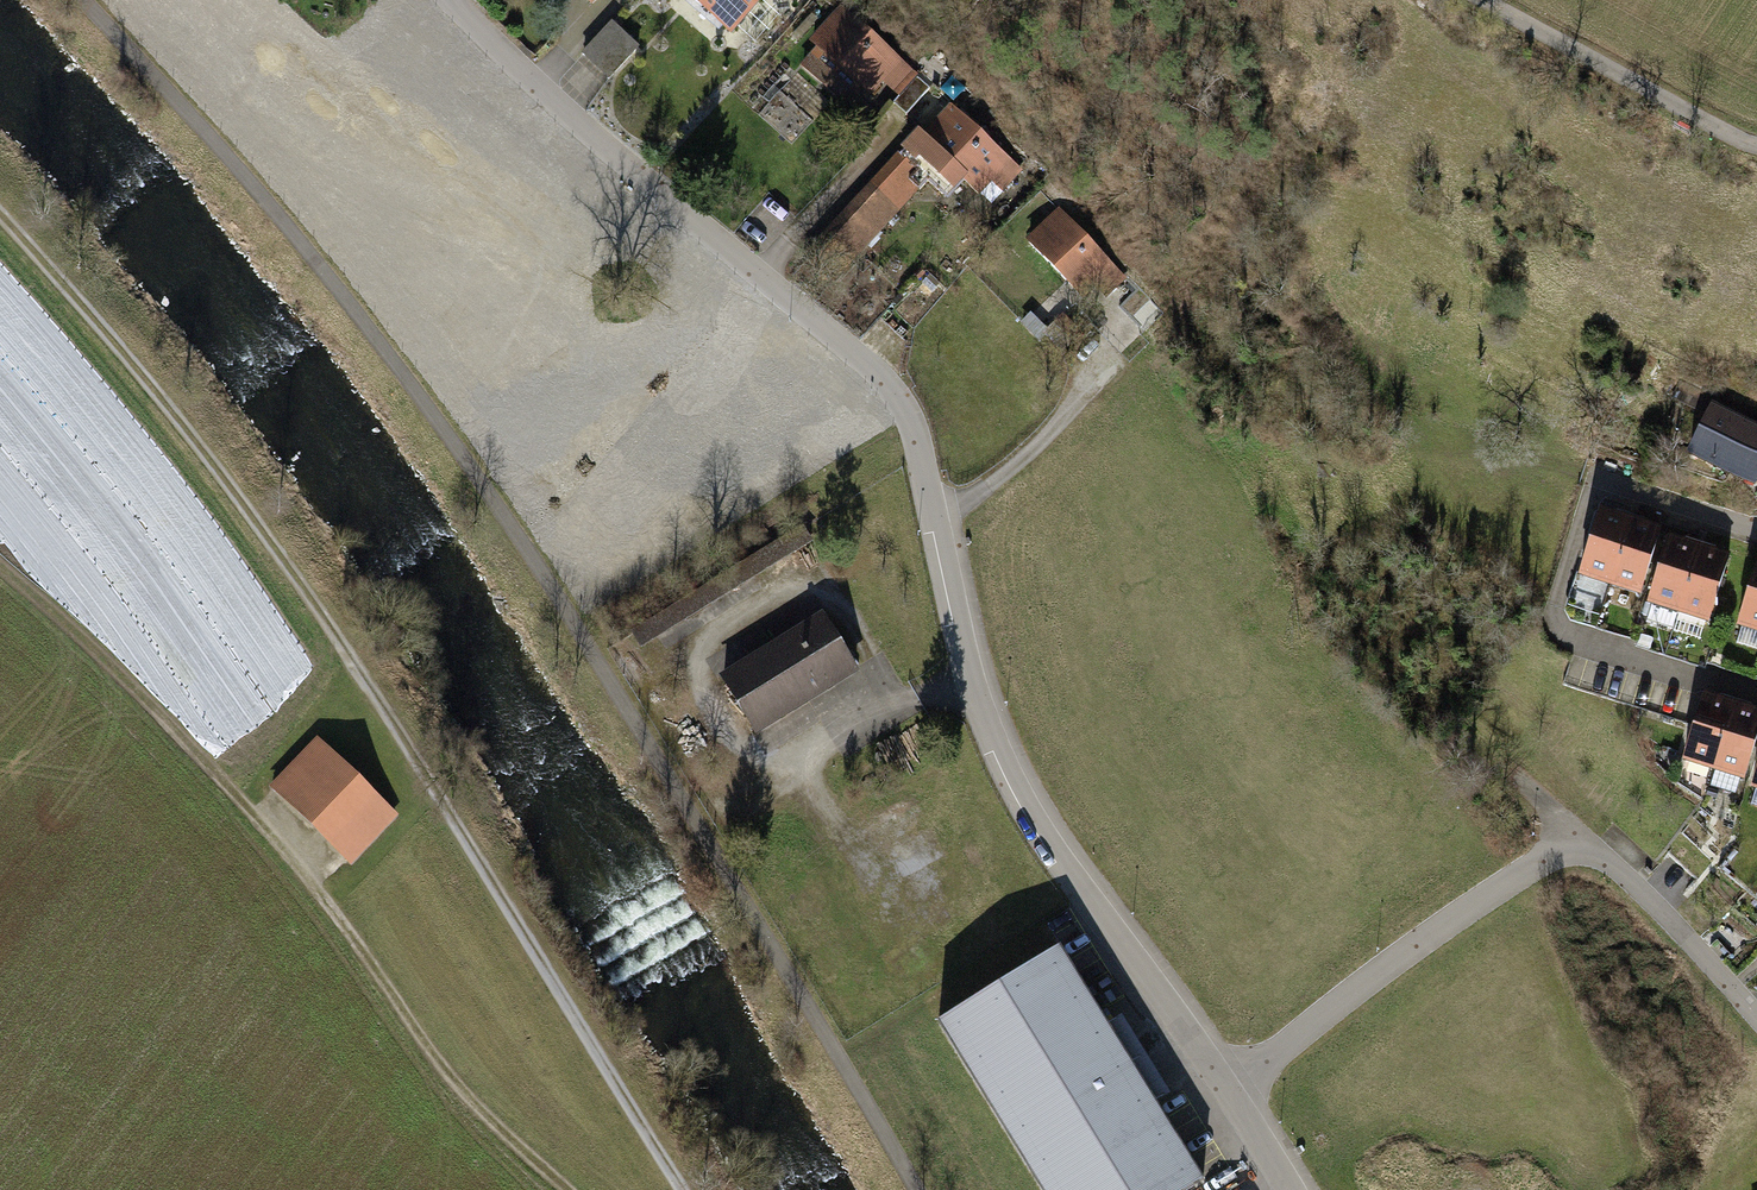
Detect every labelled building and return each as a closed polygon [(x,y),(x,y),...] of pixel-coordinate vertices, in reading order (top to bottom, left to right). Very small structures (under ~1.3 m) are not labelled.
[(590,8),(597,0),(581,0),(590,8)] [(724,42),(763,0),(679,0),(724,42)] [(636,50),(607,23),(577,55),(606,82),(636,50)] [(837,27),(801,63),(851,114),(888,78),(837,27)] [(949,110),(915,146),(985,210),(1019,175),(949,110)] [(873,180),(812,245),(846,277),(908,213),(873,180)] [(1063,218),(1030,248),(1086,310),(1119,280),(1063,218)] [(1713,411),(1692,454),(1753,484),(1756,475),(1756,432),(1713,411)] [(1655,532),(1597,514),(1575,584),(1633,601),(1655,532)] [(1723,560),(1664,541),(1642,611),(1701,630),(1723,560)] [(1754,564),(1732,634),(1756,641),(1756,565),(1754,564)] [(812,616),(716,681),(761,747),(857,681),(812,616)] [(1700,701),(1681,770),(1741,786),(1756,728),(1756,717),(1700,701)] [(319,740),(267,789),(351,877),(403,828),(319,740)] [(1747,795),(1756,797),(1756,761),(1747,795)] [(1210,1189),(1067,958),(944,1034),(1041,1189),(1209,1189),(1210,1189)]
